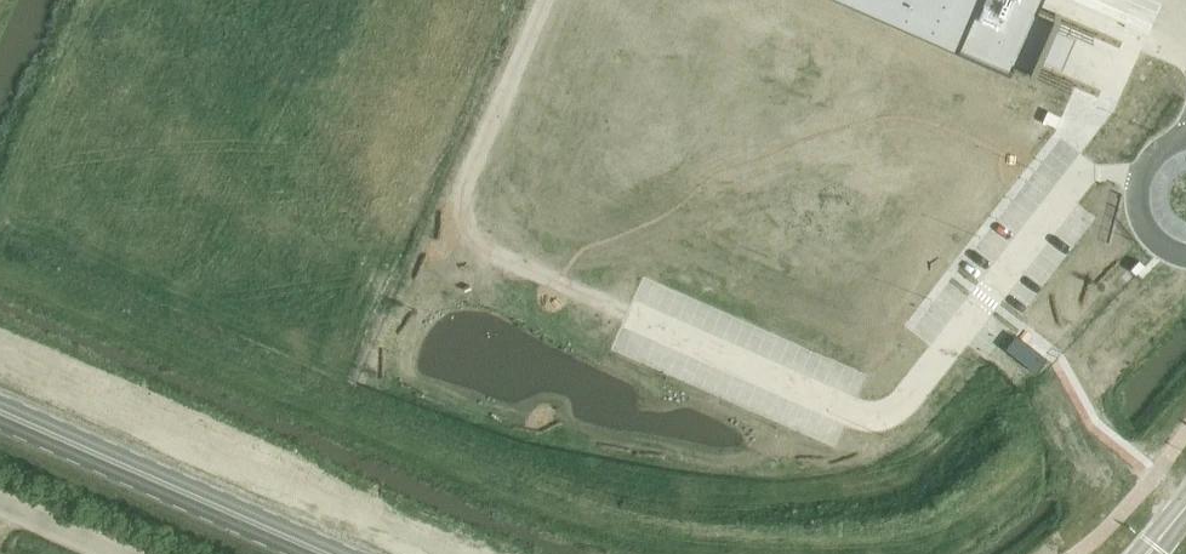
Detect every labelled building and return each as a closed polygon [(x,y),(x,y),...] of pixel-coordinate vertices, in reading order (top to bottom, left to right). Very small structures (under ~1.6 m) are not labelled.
[(1013,68),(1015,65),(1015,64),(1017,59),(1033,66),(1032,68),(1038,71),(1041,64),(1037,63),(1056,21),(1059,22),(1062,15),(1056,13),(1055,15),(1040,8),(1042,3),(1043,0),(858,0),(1013,68)]
